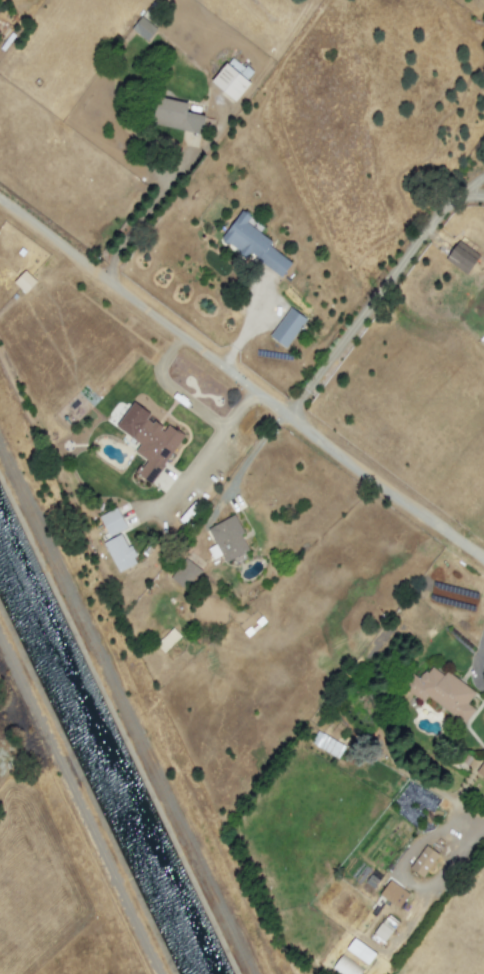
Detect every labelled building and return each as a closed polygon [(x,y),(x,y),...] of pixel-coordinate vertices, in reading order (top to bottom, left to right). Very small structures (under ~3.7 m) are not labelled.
[(146,42),(156,29),(141,17),(130,29),(146,42)] [(252,74),(231,57),(211,81),(235,101),(250,83),(246,80),(252,74)] [(188,104),(158,97),(151,123),(200,135),(205,116),(186,112),(188,104)] [(279,279),(291,263),(268,247),(272,242),(246,223),(250,217),(240,210),(221,238),(279,279)] [(36,282),(24,271),(13,282),(24,293),(36,282)] [(183,435),(167,425),(164,429),(147,418),(150,413),(132,402),(115,428),(139,444),(134,452),(146,460),(137,475),(151,484),(183,435)] [(99,516),(108,537),(126,529),(117,508),(99,516)] [(243,535),(235,516),(208,527),(223,562),(248,552),(241,536),(243,535)] [(103,541),(116,572),(137,564),(130,546),(126,547),(121,535),(103,541)] [(185,590),(201,571),(186,558),(169,577),(185,590)] [(475,692),(446,671),(443,675),(430,666),(420,680),(413,675),(400,694),(419,708),(427,696),(464,724),(474,709),(467,704),(475,692)] [(310,745),(338,757),(340,751),(337,750),(340,743),(316,732),(310,745)] [(474,772),(483,780),(483,759),(474,772)] [(439,855),(426,845),(409,868),(422,878),(439,855)] [(398,908),(409,893),(389,880),(379,895),(398,908)] [(384,941),(398,923),(388,915),(373,933),(384,941)] [(346,949),(367,964),(375,953),(353,938),(346,949)] [(362,967),(340,955),(332,970),(339,973),(358,973),(362,967)]
